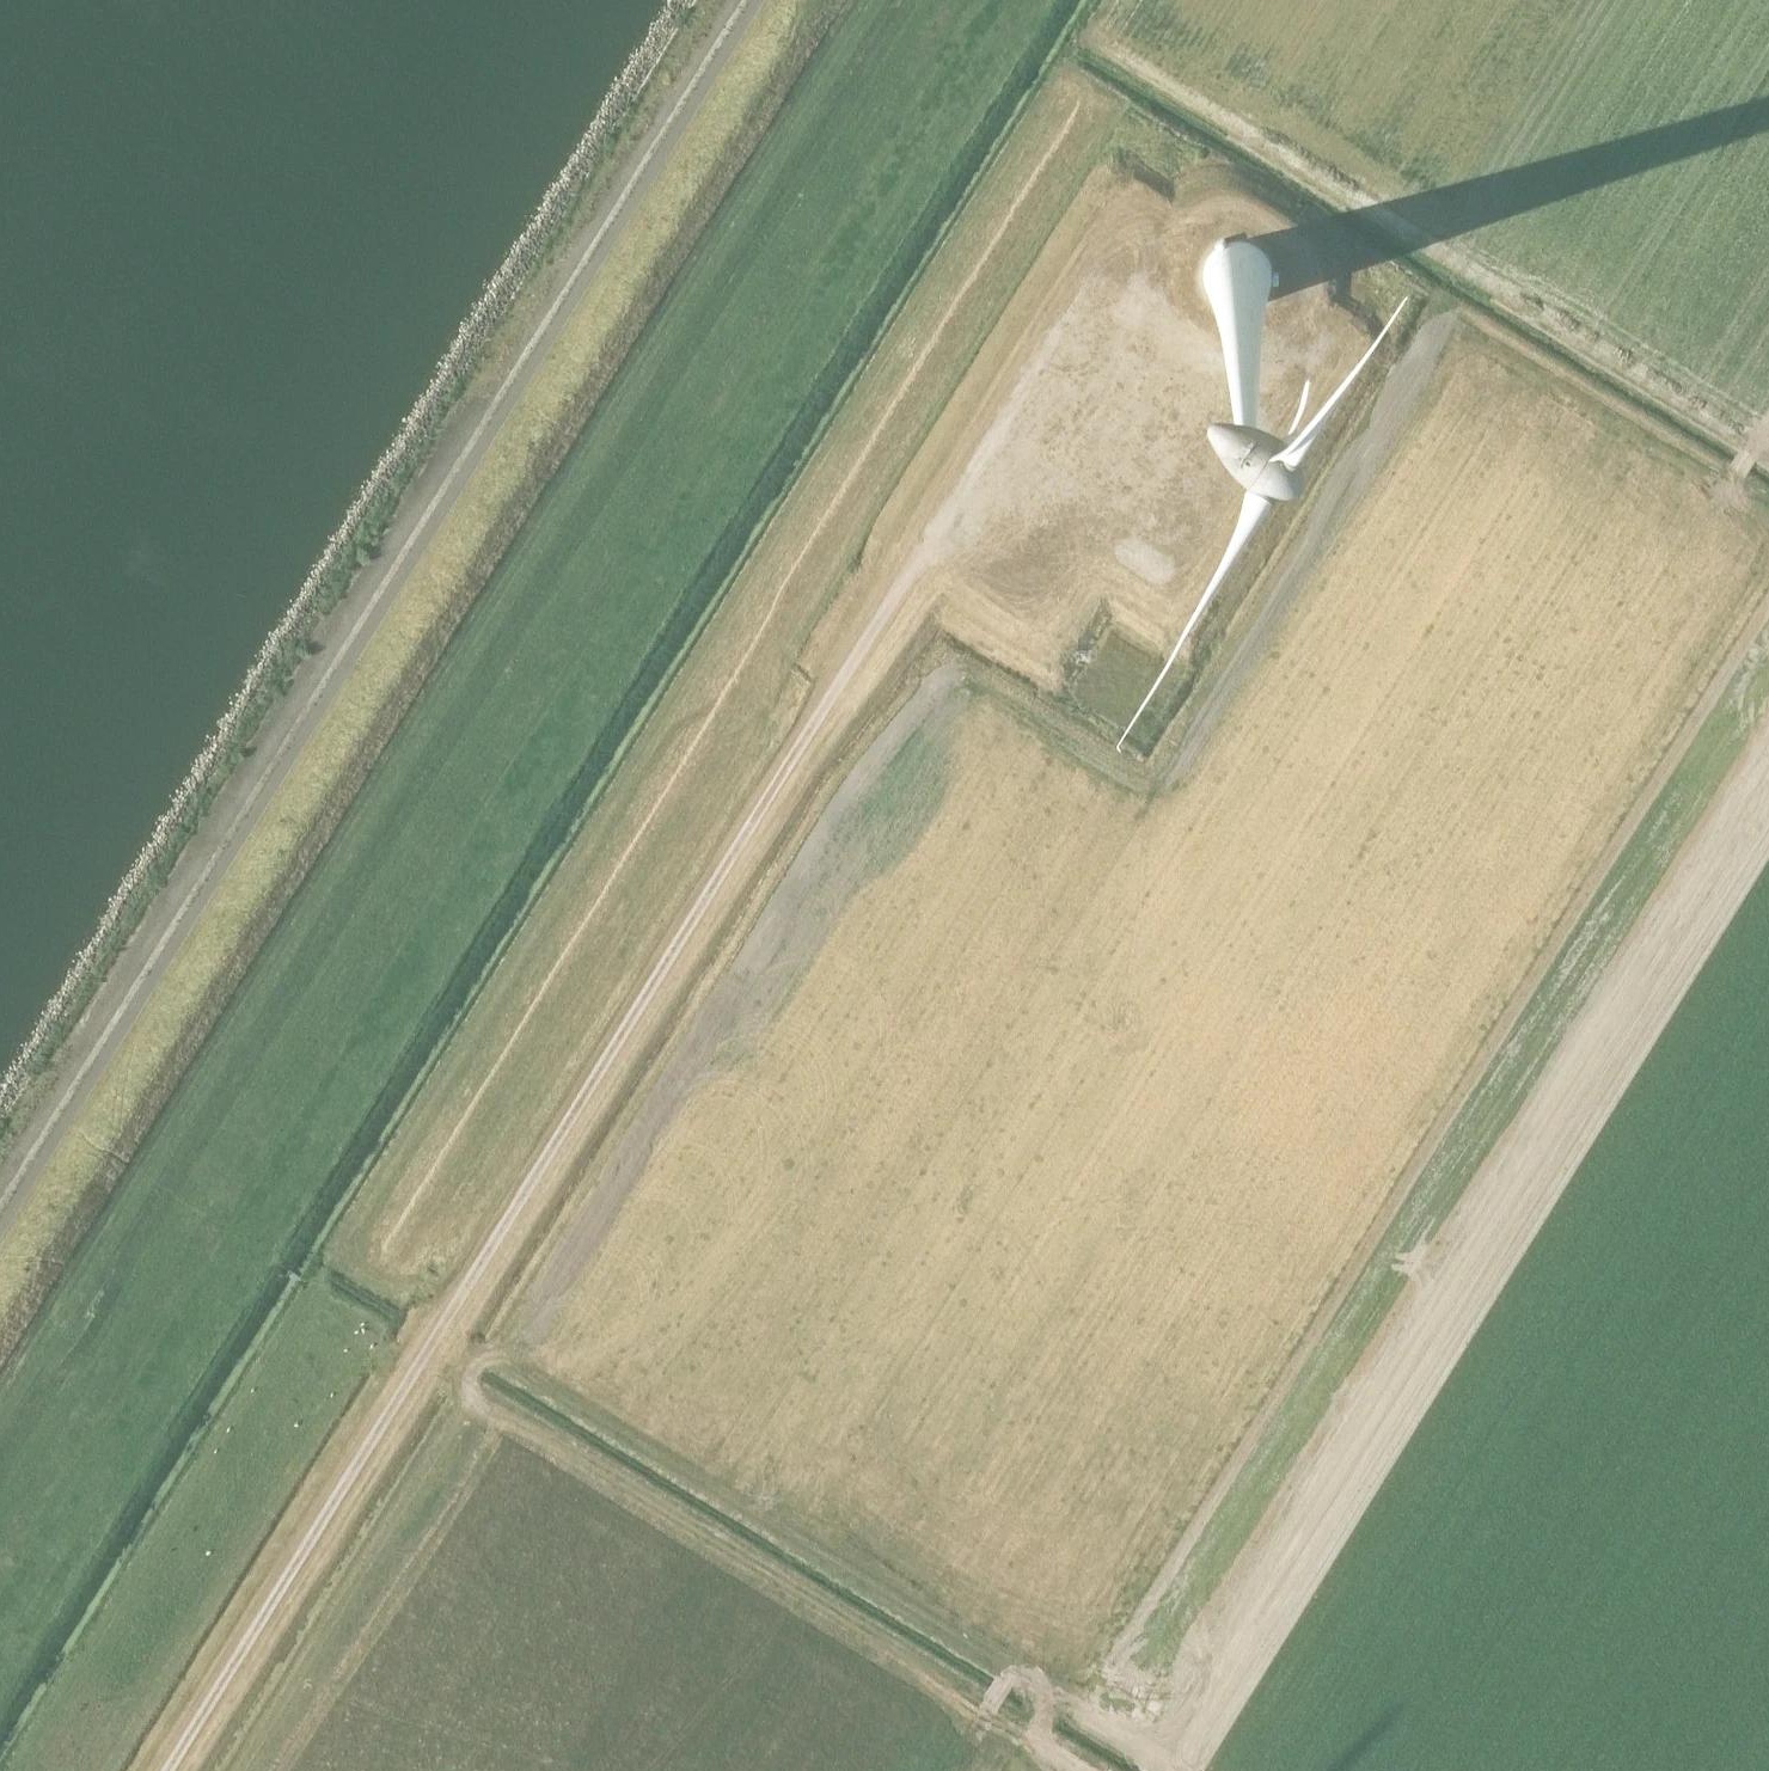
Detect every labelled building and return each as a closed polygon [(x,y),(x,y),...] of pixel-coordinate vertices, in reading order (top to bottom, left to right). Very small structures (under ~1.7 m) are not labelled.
[(1201,265),(1199,276),(1201,287),(1205,297),(1213,305),(1222,312),(1233,315),(1244,315),(1255,312),(1264,306),(1272,297),(1276,287),(1278,276),(1276,265),(1272,254),(1264,246),(1255,240),(1244,237),(1233,237),(1222,240),(1213,246),(1205,254),(1201,265)]
